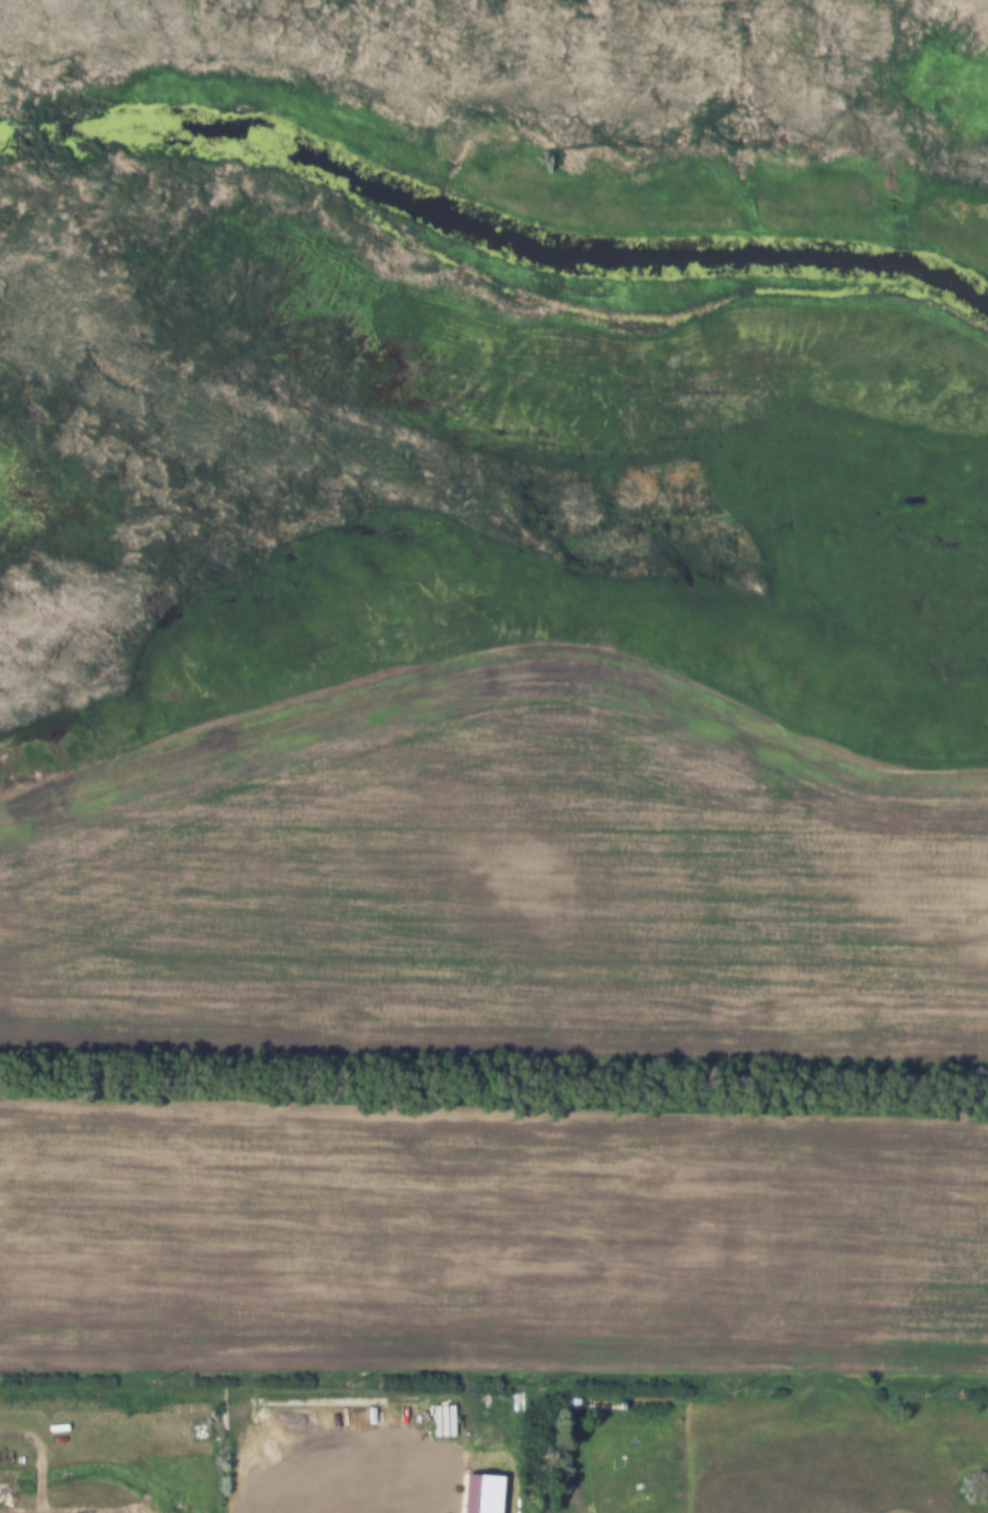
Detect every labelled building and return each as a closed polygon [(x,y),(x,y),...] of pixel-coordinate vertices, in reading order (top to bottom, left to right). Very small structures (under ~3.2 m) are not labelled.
[(508,1394),(517,1394),(517,1409),(507,1409),(508,1394)] [(570,1398),(579,1398),(579,1409),(570,1409),(570,1398)] [(581,1413),(589,1407),(583,1400),(575,1407),(581,1413)] [(500,1468),(498,1512),(470,1512),(472,1466),(500,1468)]
